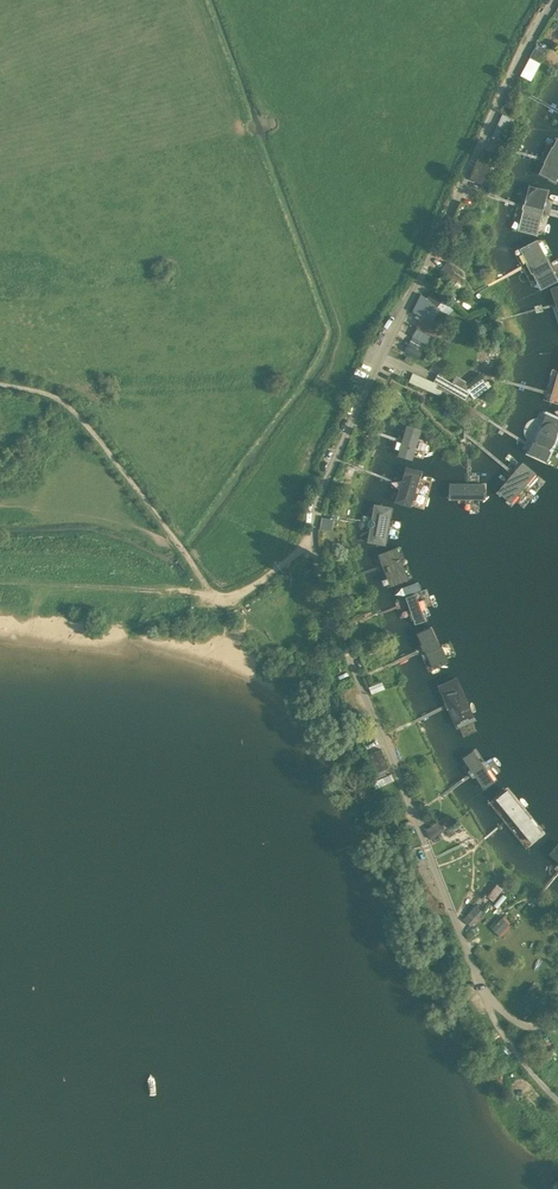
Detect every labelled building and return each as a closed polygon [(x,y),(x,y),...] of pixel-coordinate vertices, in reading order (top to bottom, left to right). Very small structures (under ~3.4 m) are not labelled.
[(537,44),(530,56),(539,61),(546,49),(537,44)] [(530,57),(524,67),(532,71),(538,61),(530,57)] [(496,130),(509,135),(517,119),(516,118),(504,113),(496,130)] [(557,176),(557,146),(551,143),(534,180),(552,188),(557,176)] [(472,181),(482,185),(490,165),(480,161),(472,181)] [(531,238),(545,194),(525,188),(511,231),(531,238)] [(539,292),(557,281),(557,274),(538,239),(516,251),(539,292)] [(446,262),(439,272),(456,283),(463,273),(446,262)] [(437,282),(445,287),(450,280),(442,274),(437,282)] [(557,324),(557,289),(549,291),(557,324)] [(422,316),(433,322),(440,309),(437,307),(427,297),(421,294),(412,312),(422,317),(422,316)] [(437,339),(443,327),(422,316),(416,328),(437,339)] [(433,337),(416,329),(412,337),(428,345),(433,337)] [(426,345),(412,337),(404,351),(418,359),(426,345)] [(547,402),(557,406),(557,368),(547,402)] [(438,384),(417,375),(414,384),(434,392),(438,394),(441,389),(436,387),(438,384)] [(466,390),(452,382),(448,388),(451,389),(450,391),(465,399),(469,393),(473,399),(489,388),(482,378),(466,390),(467,391),(466,390)] [(523,450),(548,464),(557,445),(557,420),(543,412),(523,450)] [(416,434),(407,430),(395,460),(404,464),(416,434)] [(492,491),(511,507),(537,477),(518,461),(507,474),(492,491)] [(409,512),(419,480),(402,474),(392,507),(409,512)] [(485,487),(445,485),(445,502),(484,504),(485,487)] [(366,545),(385,547),(390,509),(372,506),(366,545)] [(322,519),(320,530),(332,533),(334,522),(322,519)] [(374,556),(386,589),(406,582),(395,549),(374,556)] [(425,621),(411,591),(392,599),(406,630),(425,621)] [(430,674),(450,666),(433,626),(413,635),(430,674)] [(434,686),(453,731),(473,723),(455,678),(434,686)] [(382,680),(369,685),(372,692),(385,687),(382,680)] [(388,768),(381,749),(369,754),(376,773),(388,768)] [(474,750),(459,760),(482,792),(496,781),(474,750)] [(542,834),(506,792),(489,807),(525,849),(542,834)] [(446,831),(441,822),(426,831),(431,841),(446,831)] [(538,860),(557,872),(557,855),(545,847),(538,860)] [(504,890),(497,885),(486,897),(493,903),(504,890)] [(484,913),(476,906),(464,920),(471,927),(484,913)] [(511,928),(503,919),(492,930),(500,938),(511,928)]
